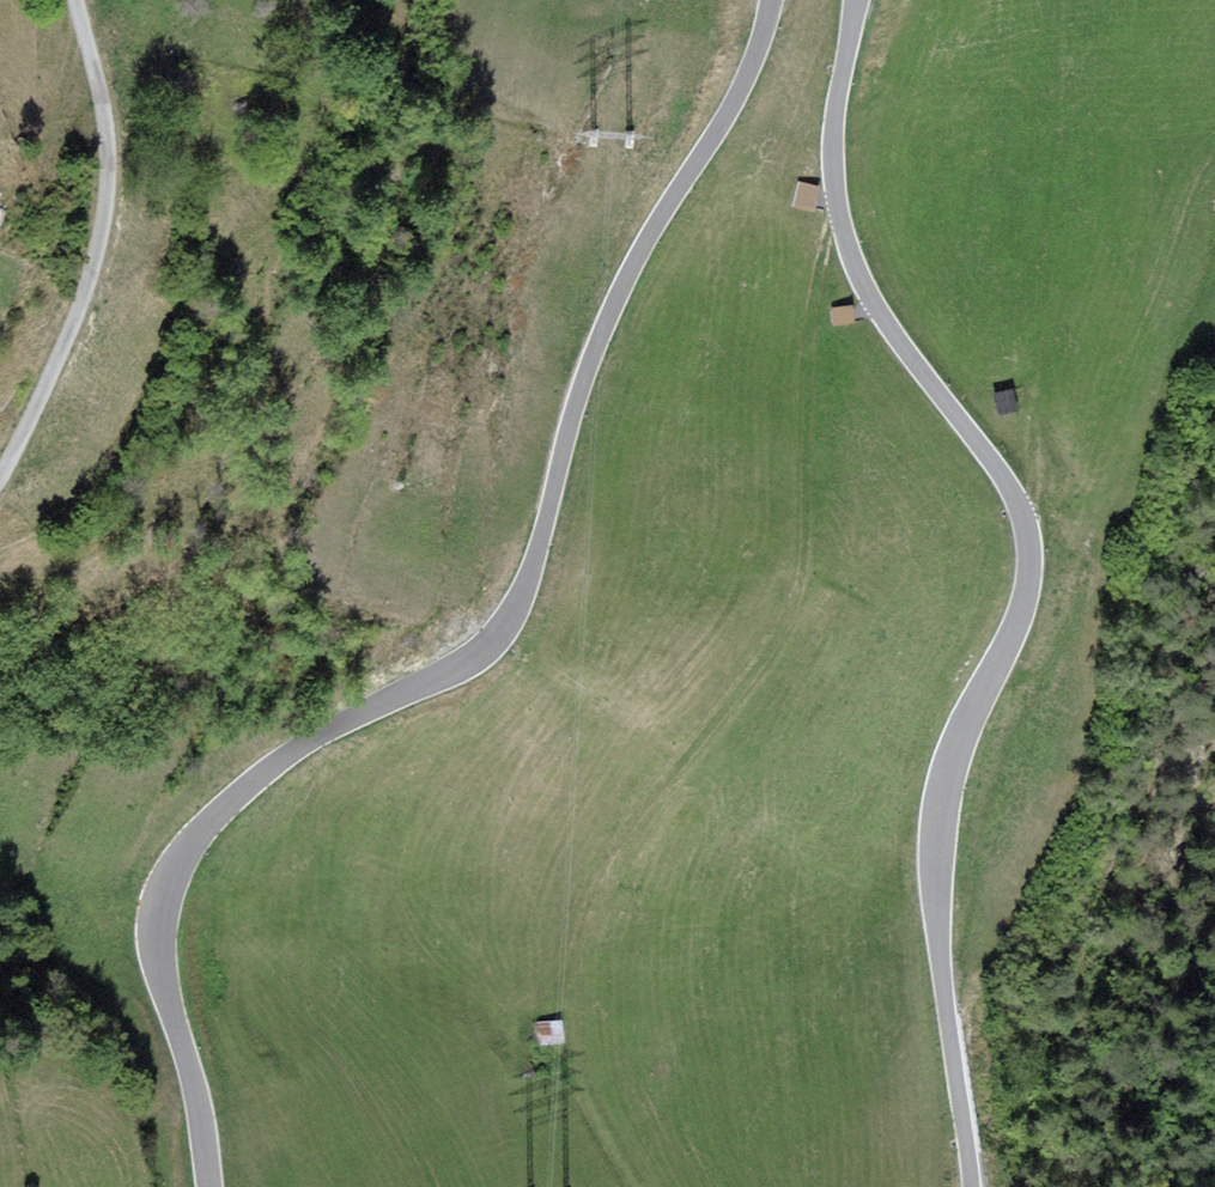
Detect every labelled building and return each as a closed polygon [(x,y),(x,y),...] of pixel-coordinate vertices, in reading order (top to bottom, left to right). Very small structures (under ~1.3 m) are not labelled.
[(819,188),(801,184),(795,206),(813,210),(819,188)] [(852,307),(834,309),(836,324),(854,321),(852,307)] [(1013,391),(997,394),(1001,414),(1017,411),(1013,391)] [(562,1023),(540,1025),(541,1042),(563,1040),(562,1023)]
